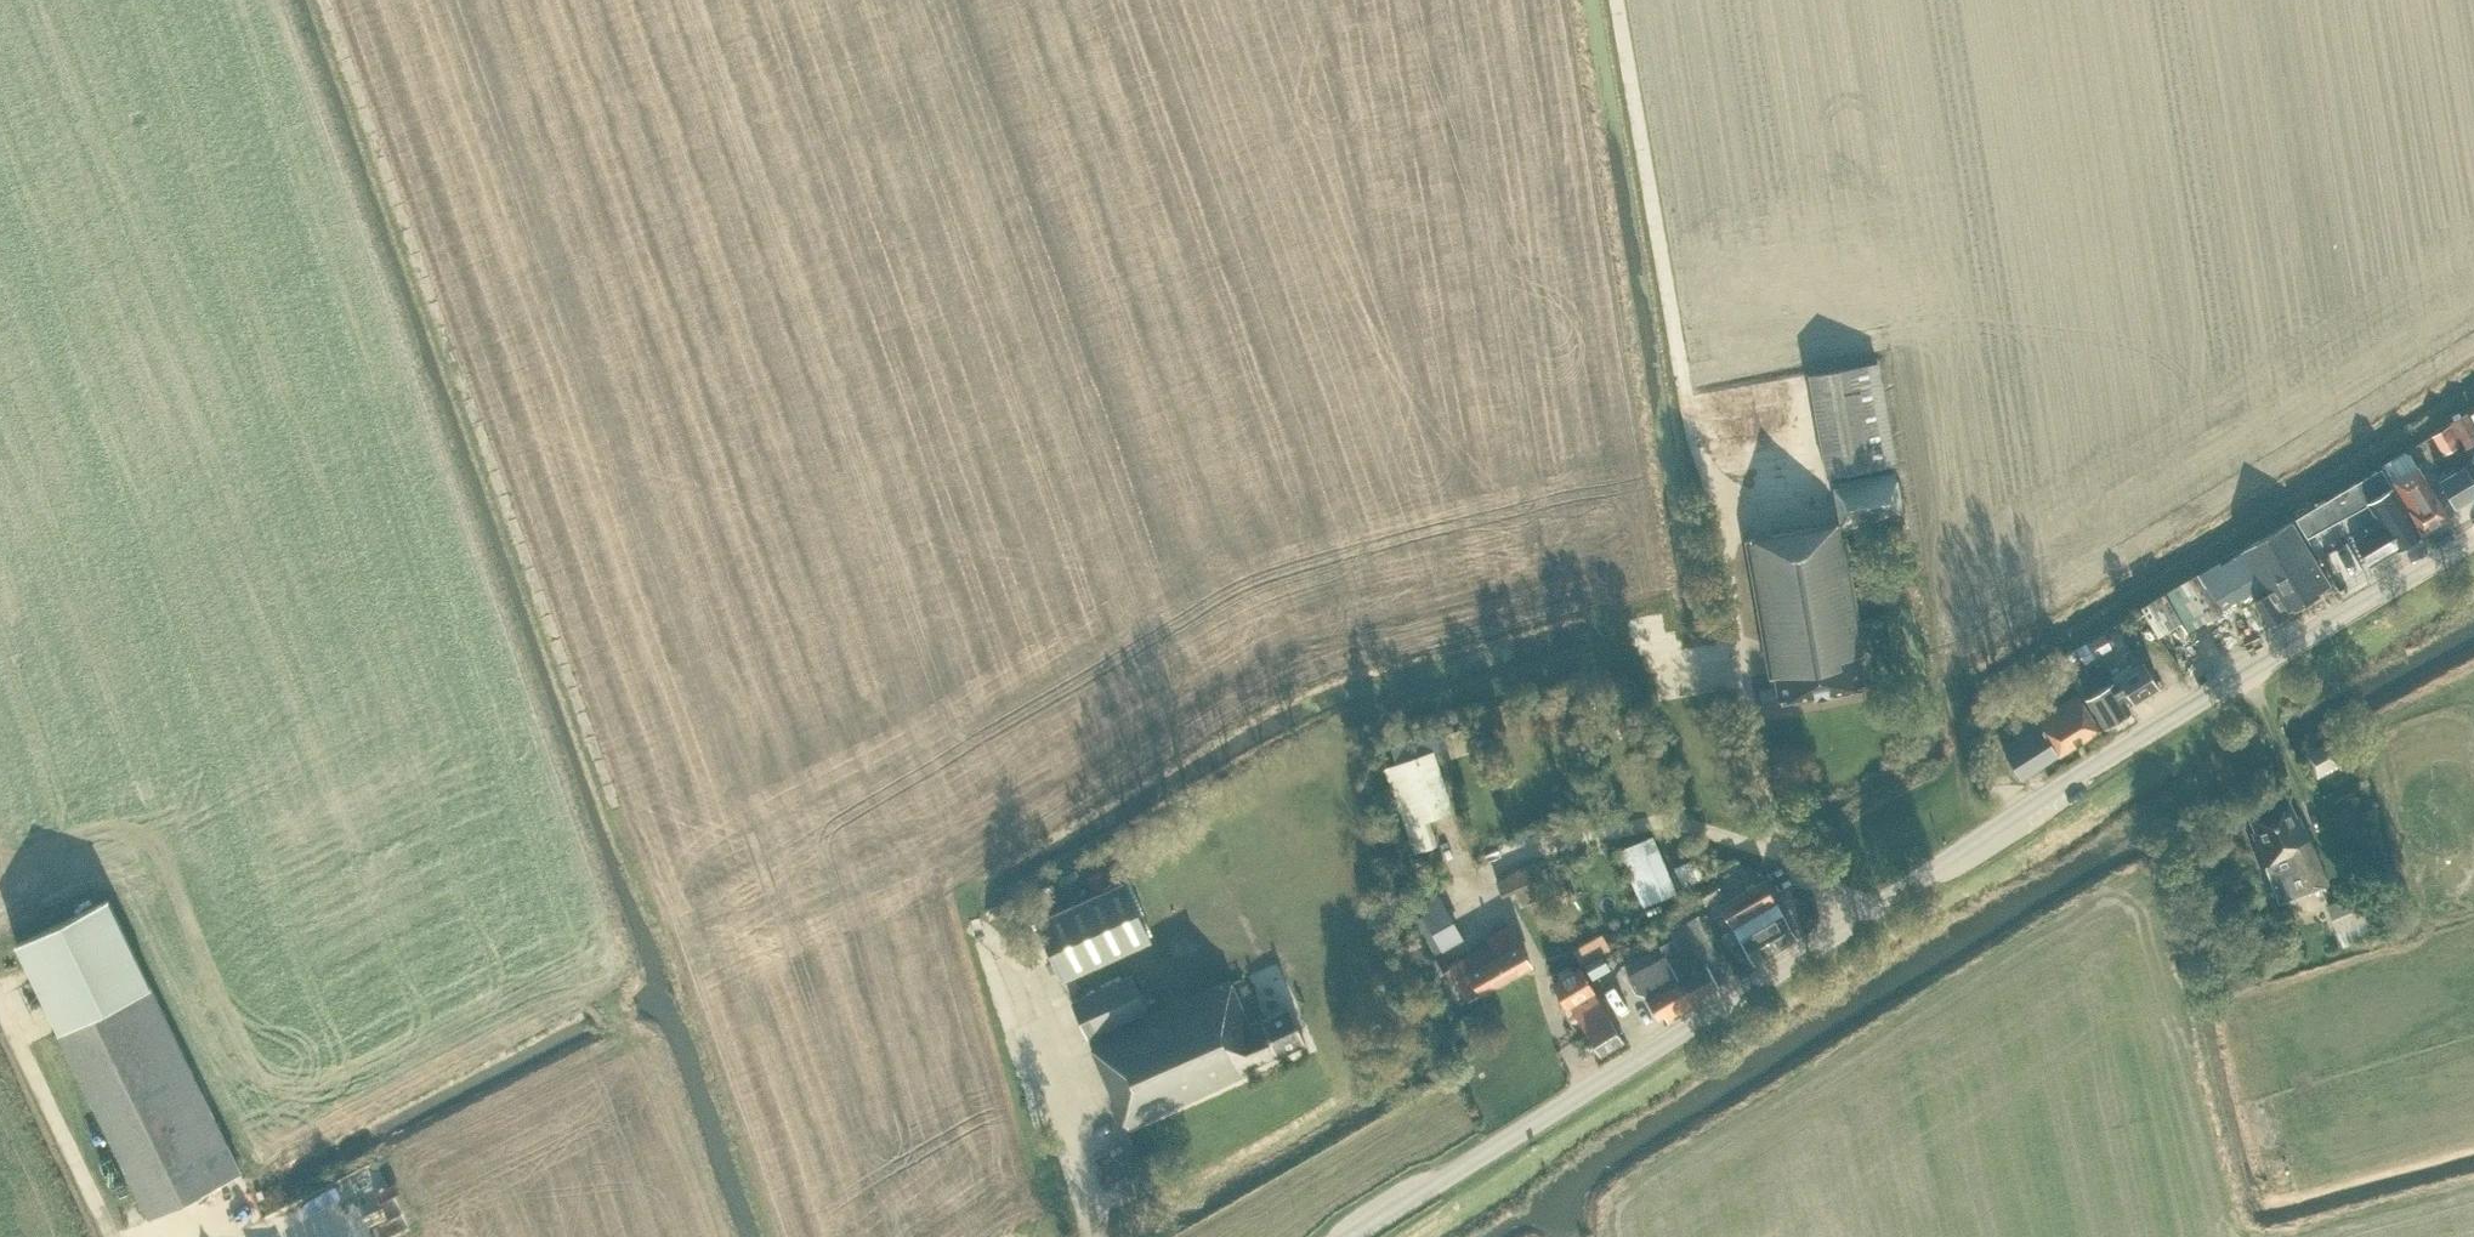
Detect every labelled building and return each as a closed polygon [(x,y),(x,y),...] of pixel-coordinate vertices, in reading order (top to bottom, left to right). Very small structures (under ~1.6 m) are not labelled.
[(1825,475),(1894,463),(1876,362),(1808,374),(1825,475)] [(2473,427),(2466,415),(2466,414),(2465,413),(2450,422),(2451,424),(2465,448),(2473,442),(2473,428),(2473,427)] [(2443,455),(2460,444),(2449,425),(2431,436),(2443,455)] [(2421,533),(2447,518),(2409,455),(2402,453),(2382,465),(2392,480),(2421,533)] [(2473,494),(2473,484),(2463,466),(2438,481),(2453,506),(2473,494)] [(2380,467),(2327,498),(2338,518),(2370,500),(2380,517),(2384,523),(2375,528),(2354,541),(2368,565),(2390,552),(2395,548),(2396,549),(2420,534),(2391,486),(2380,467)] [(1863,685),(1861,674),(1858,655),(1863,654),(1842,531),(1903,520),(1895,472),(1833,483),(1839,523),(1744,539),(1768,677),(1774,676),(1778,700),(1794,697),(1794,698),(1847,689),(1847,688),(1863,685)] [(2322,527),(2311,507),(2295,516),(2296,517),(2306,536),(2322,527)] [(2289,521),(2240,550),(2241,551),(2266,591),(2268,595),(2254,603),(2267,626),(2281,618),(2280,615),(2292,608),(2293,610),(2318,595),(2317,593),(2328,586),(2294,530),(2289,521)] [(2085,642),(2075,648),(2084,665),(2095,659),(2085,642)] [(2100,664),(2072,681),(2084,701),(2087,700),(2103,726),(2105,725),(2108,723),(2128,711),(2126,708),(2133,704),(2158,689),(2143,663),(2117,678),(2110,682),(2100,664)] [(2020,779),(2098,729),(2076,694),(2040,717),(2038,712),(2033,715),(2031,710),(2007,725),(2018,743),(2004,753),(2020,779)] [(2316,775),(2337,764),(2326,743),(2305,754),(2316,775)] [(1432,750),(1383,767),(1404,827),(1453,810),(1432,750)] [(2301,892),(2327,881),(2304,825),(2298,828),(2286,801),(2249,817),(2257,838),(2250,841),(2262,869),(2277,862),(2291,896),(2301,892)] [(1676,892),(1652,835),(1628,846),(1651,902),(1676,892)] [(1507,873),(1520,907),(1548,895),(1534,861),(1507,873)] [(1752,964),(1796,938),(1762,881),(1719,906),(1732,928),(1731,928),(1752,964)] [(1060,980),(1061,980),(1150,940),(1124,882),(1034,922),(1060,980)] [(2326,904),(2336,933),(2369,921),(2370,921),(2360,892),(2326,904)] [(239,1171),(149,986),(106,897),(15,942),(148,1216),(239,1171)] [(1455,941),(1433,902),(1409,915),(1432,954),(1455,941)] [(1704,961),(1721,952),(1698,914),(1681,923),(1685,931),(1658,947),(1663,956),(1628,976),(1627,981),(1634,993),(1642,995),(1646,1001),(1657,1019),(1664,1014),(1667,1020),(1703,1000),(1701,997),(1718,987),(1704,961)] [(1530,966),(1529,966),(1507,927),(1486,939),(1488,943),(1448,967),(1467,1001),(1480,994),(1480,995),(1530,966)] [(1602,935),(1573,951),(1581,965),(1610,949),(1602,935)] [(1583,964),(1591,980),(1610,970),(1601,954),(1583,964)] [(1593,993),(1591,994),(1578,971),(1553,985),(1566,1010),(1569,1008),(1599,1054),(1622,1040),(1593,993)] [(1245,1067),(1303,1041),(1288,1007),(1260,1020),(1262,1025),(1251,1030),(1228,979),(1101,1036),(1099,1032),(1145,1011),(1130,975),(1071,1002),(1086,1037),(1092,1034),(1094,1039),(1089,1042),(1126,1127),(1248,1072),(1245,1067)]
